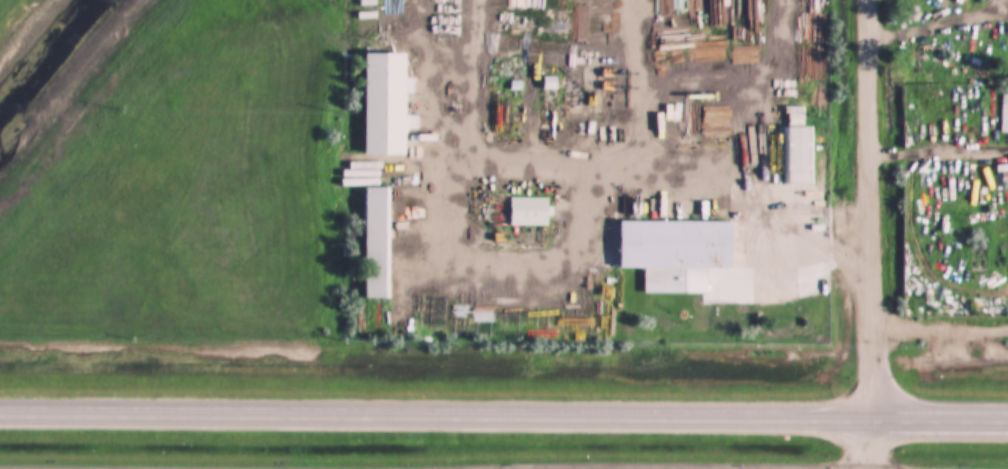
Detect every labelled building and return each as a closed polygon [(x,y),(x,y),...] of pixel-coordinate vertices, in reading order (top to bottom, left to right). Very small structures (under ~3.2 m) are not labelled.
[(366,54),(366,157),(407,157),(407,54),(366,54)] [(812,167),(813,127),(804,127),(805,114),(788,113),(786,182),(802,183),(802,167),(812,167)] [(365,189),(366,299),(391,299),(390,189),(365,189)] [(510,197),(510,226),(548,226),(548,197),(510,197)] [(733,269),(733,221),(621,221),(620,268),(644,268),(644,293),(712,293),(713,269),(733,269)]
